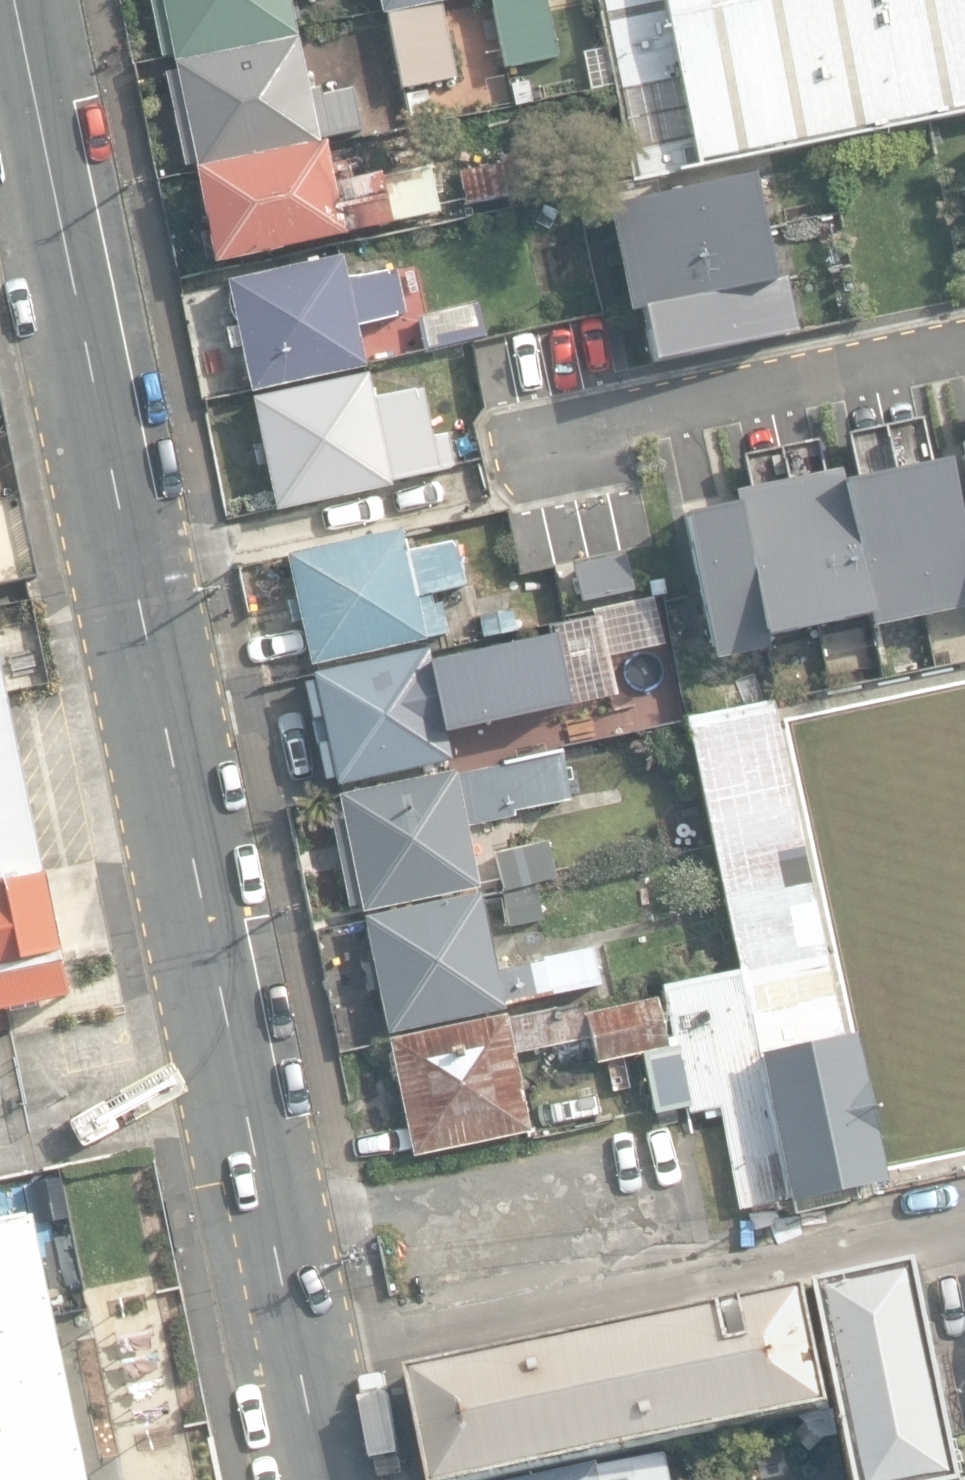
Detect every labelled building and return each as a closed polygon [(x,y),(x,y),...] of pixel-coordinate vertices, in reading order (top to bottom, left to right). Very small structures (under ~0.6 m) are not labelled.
[(175,64),(297,39),(289,1),(293,0),(151,0),(163,59),(173,56),(175,64)] [(402,90),(456,79),(440,4),(459,0),(379,0),(382,16),(387,15),(402,90)] [(504,70),(558,58),(546,0),(490,0),(504,70)] [(698,168),(664,0),(603,0),(643,180),(698,168)] [(698,168),(964,110),(964,0),(664,0),(698,168)] [(196,165),(197,170),(320,145),(319,141),(361,132),(353,90),(323,96),(322,88),(308,91),(297,39),(175,64),(176,71),(167,73),(187,167),(196,165)] [(603,46),(582,51),(591,89),(611,84),(603,46)] [(515,106),(533,103),(529,82),(511,85),(515,106)] [(413,126),(434,122),(429,91),(407,96),(413,126)] [(193,171),(213,263),(439,216),(429,167),(353,183),(349,161),(330,165),(326,144),(320,145),(197,170),(193,171)] [(581,201),(624,391),(809,348),(766,157),(581,201)] [(460,171),(466,206),(531,194),(524,159),(460,171)] [(242,346),(251,391),(252,390),(366,367),(357,326),(407,316),(397,271),(359,279),(357,268),(346,270),(343,257),(228,281),(237,325),(226,327),(230,349),(242,346)] [(418,319),(426,350),(484,337),(476,305),(418,319)] [(266,467),(275,512),(393,488),(392,482),(454,469),(447,436),(433,439),(422,389),(373,399),(368,375),(253,399),(262,445),(253,446),(258,469),(266,467)] [(704,658),(964,603),(964,453),(674,514),(704,658)] [(303,622),(313,666),(426,639),(445,635),(441,617),(436,618),(431,594),(464,586),(454,541),(406,552),(401,529),(288,555),(297,598),(287,601),(293,624),(303,622)] [(635,590),(629,552),(568,562),(575,600),(635,590)] [(515,590),(523,622),(562,612),(555,581),(515,590)] [(484,638),(520,630),(514,604),(478,612),(484,638)] [(571,640),(596,635),(592,616),(567,620),(571,640)] [(337,780),(338,785),(450,760),(441,719),(523,700),(515,665),(484,672),(482,661),(433,672),(428,649),(313,675),(314,679),(303,681),(325,782),(337,780)] [(64,1003),(42,882),(35,883),(0,694),(0,1015),(64,1003)] [(825,951),(773,700),(685,718),(737,968),(825,951)] [(362,904),(363,909),(467,888),(477,886),(465,826),(514,817),(513,812),(572,800),(562,753),(456,774),(455,772),(339,795),(340,802),(331,804),(351,906),(362,904)] [(496,852),(504,890),(505,890),(555,879),(547,841),(496,852)] [(510,925),(541,918),(534,887),(503,893),(510,925)] [(386,1033),(595,985),(587,948),(499,968),(481,888),(361,915),(371,960),(358,963),(365,994),(376,991),(386,1033)] [(843,1036),(825,951),(737,968),(662,984),(689,1114),(718,1108),(739,1210),(884,1180),(854,1034),(843,1036)] [(400,1083),(415,1156),(532,1131),(515,1052),(591,1036),(597,1062),(668,1047),(657,997),(589,1012),(587,1003),(508,1020),(506,1013),(388,1038),(392,1052),(389,1055),(396,1079),(400,1083)] [(164,1197),(175,1249),(194,1245),(183,1193),(164,1197)] [(24,1212),(0,1217),(0,1479),(81,1479),(24,1212)] [(855,1479),(962,1479),(916,1265),(814,1287),(855,1479)] [(431,1479),(495,1479),(831,1410),(807,1292),(744,1305),(753,1345),(729,1350),(721,1310),(409,1374),(431,1479)] [(666,1458),(600,1471),(599,1467),(532,1479),(671,1479),(666,1458)]
